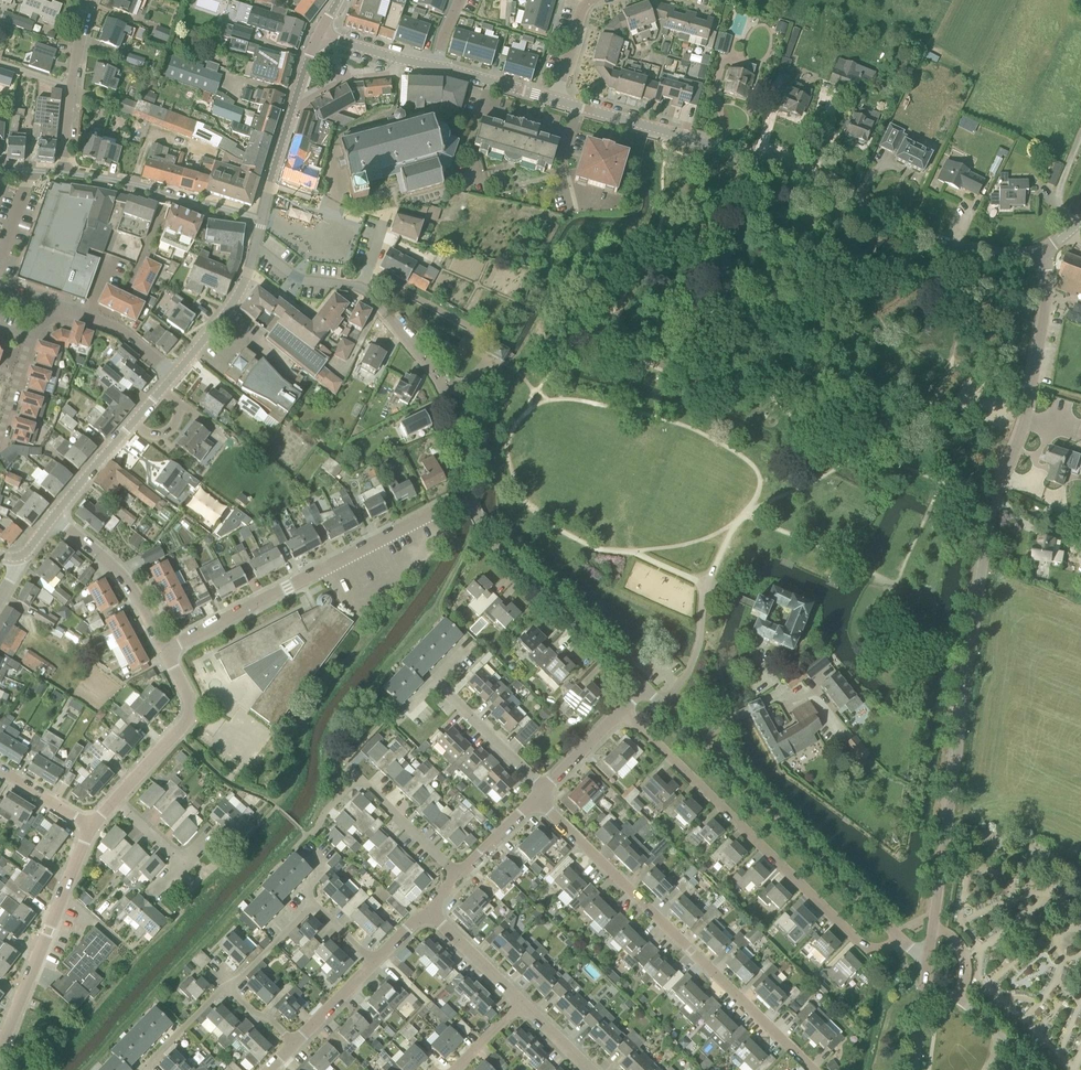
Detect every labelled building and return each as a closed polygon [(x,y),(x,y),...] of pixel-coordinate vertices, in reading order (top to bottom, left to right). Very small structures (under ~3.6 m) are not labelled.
[(19,12),(31,17),(33,13),(39,16),(44,2),(40,0),(24,0),(19,12)] [(113,8),(134,17),(139,3),(135,1),(135,0),(116,0),(113,8)] [(302,5),(297,13),(297,14),(309,24),(328,0),(305,0),(302,5)] [(382,19),(386,20),(392,3),(381,0),(355,0),(352,10),(382,19)] [(446,0),(419,0),(417,5),(442,14),(446,0)] [(554,5),(537,0),(529,0),(525,12),(550,19),(554,5)] [(52,4),(44,2),(39,16),(44,18),(42,22),(54,26),(63,5),(53,2),(52,4)] [(392,3),(386,20),(382,19),(377,35),(393,40),(401,16),(404,7),(392,3)] [(648,3),(645,4),(652,25),(656,23),(655,21),(661,19),(664,7),(660,6),(657,7),(655,3),(649,5),(648,3)] [(648,26),(652,25),(645,4),(635,7),(644,32),(649,30),(648,26)] [(297,51),(306,25),(287,19),(285,19),(288,10),(273,6),(271,13),(253,8),(247,25),(280,35),(277,44),(297,51)] [(635,7),(626,11),(633,31),(638,29),(640,34),(644,32),(635,7)] [(669,7),(665,20),(661,35),(667,36),(668,30),(674,32),(679,16),(673,14),(675,8),(669,7)] [(382,19),(352,10),(349,10),(343,28),(376,38),(377,35),(382,19)] [(10,23),(13,14),(6,11),(3,20),(10,23)] [(619,21),(614,26),(623,33),(629,31),(630,33),(633,31),(626,11),(622,12),(623,14),(617,17),(619,21)] [(546,34),(550,19),(525,12),(521,26),(546,34)] [(679,16),(674,32),(680,33),(678,40),(683,41),(691,13),(686,12),(685,17),(679,16)] [(691,13),(683,41),(689,43),(694,44),(701,22),(695,20),(697,15),(691,13)] [(22,28),(25,19),(13,14),(10,23),(10,24),(22,28)] [(408,46),(417,22),(401,16),(393,40),(392,42),(393,43),(394,41),(408,46)] [(706,48),(713,19),(708,18),(706,24),(701,22),(694,44),(700,46),(706,48)] [(101,42),(117,48),(118,48),(123,35),(122,35),(125,26),(108,19),(105,28),(106,28),(101,42)] [(423,51),(431,26),(417,22),(408,46),(423,51)] [(153,38),(168,43),(173,31),(158,26),(153,38)] [(232,40),(238,41),(248,44),(252,31),(235,26),(230,39),(232,40)] [(620,40),(623,33),(614,26),(610,31),(605,29),(604,36),(601,35),(600,38),(622,44),(623,41),(620,40)] [(146,31),(140,29),(135,40),(141,42),(146,31)] [(463,58),(470,33),(455,29),(448,54),(463,58)] [(48,33),(47,37),(54,40),(56,33),(52,31),(48,33)] [(713,47),(716,33),(712,32),(708,45),(713,47)] [(477,62),(484,37),(470,33),(463,58),(477,62)] [(721,33),(717,51),(726,54),(731,36),(721,33)] [(499,42),(484,37),(477,62),(491,66),(499,42)] [(600,38),(597,48),(623,55),(628,57),(629,52),(625,50),(621,49),(622,44),(600,38)] [(248,44),(238,41),(232,40),(229,50),(246,54),(246,52),(256,54),(253,65),(291,74),(295,57),(278,53),(248,44)] [(54,59),(57,51),(36,44),(29,67),(50,74),(50,73),(47,72),(51,59),(56,61),(56,59),(54,59)] [(623,55),(597,48),(595,58),(616,64),(618,59),(622,60),(623,55)] [(516,78),(524,53),(509,49),(502,74),(516,78)] [(684,51),(682,59),(689,61),(692,54),(684,51)] [(531,82),(539,57),(524,53),(516,78),(531,82)] [(137,57),(129,55),(127,63),(135,65),(137,57)] [(217,94),(218,92),(223,77),(216,75),(217,73),(210,69),(208,68),(173,56),(173,58),(166,56),(160,76),(166,78),(217,94)] [(786,77),(792,61),(782,57),(776,74),(786,77)] [(600,73),(604,77),(612,71),(613,67),(615,67),(616,64),(595,58),(594,61),(596,62),(594,68),(596,69),(600,74),(600,73)] [(856,92),(865,69),(856,65),(839,59),(836,65),(829,82),(856,92)] [(245,75),(250,76),(253,63),(249,62),(245,75)] [(730,80),(726,93),(744,98),(747,85),(750,86),(756,66),(749,64),(746,76),(729,71),(727,79),(730,80)] [(114,80),(117,71),(110,69),(99,65),(93,84),(116,92),(119,82),(114,80)] [(287,89),(291,74),(253,65),(250,79),(271,84),(271,85),(287,89)] [(628,97),(635,71),(636,67),(631,65),(629,73),(621,71),(620,73),(612,71),(604,77),(607,82),(606,83),(609,87),(609,88),(615,90),(615,93),(628,97)] [(11,88),(15,75),(0,70),(0,84),(11,88)] [(659,84),(656,83),(646,81),(647,79),(639,76),(640,72),(635,71),(628,97),(641,100),(642,98),(660,103),(661,97),(667,99),(671,83),(666,81),(668,75),(662,73),(659,84)] [(452,80),(443,78),(408,76),(406,102),(441,104),(443,104),(443,112),(460,115),(465,98),(467,89),(451,85),(452,80)] [(671,106),(676,108),(684,80),(679,78),(677,84),(671,83),(667,99),(673,100),(671,106)] [(689,81),(684,80),(676,108),(681,109),(683,103),(697,107),(701,94),(703,85),(689,81)] [(390,81),(363,83),(365,99),(366,99),(379,97),(380,108),(393,106),(396,96),(391,96),(390,81)] [(797,116),(799,117),(802,107),(805,108),(812,90),(800,86),(801,85),(793,82),(790,89),(787,88),(784,97),(781,96),(779,104),(781,104),(780,108),(780,109),(781,108),(787,110),(789,111),(788,113),(791,114),(790,116),(796,118),(797,116)] [(366,104),(366,99),(365,99),(363,83),(347,85),(310,105),(302,113),(332,124),(342,127),(354,121),(338,116),(338,114),(356,105),(366,104)] [(242,100),(250,102),(253,91),(245,89),(242,100)] [(54,164),(62,91),(52,90),(51,100),(37,99),(35,125),(34,125),(32,140),(39,140),(37,162),(54,164)] [(281,111),(285,96),(265,90),(262,100),(258,99),(256,104),(264,106),(281,111)] [(213,116),(233,123),(240,126),(244,115),(245,110),(234,107),(236,102),(223,94),(218,92),(217,94),(213,116)] [(133,116),(138,103),(124,98),(119,111),(133,116)] [(161,128),(167,111),(166,111),(139,101),(138,103),(133,116),(141,120),(161,128)] [(276,125),(281,111),(264,106),(261,116),(255,115),(255,113),(250,112),(249,117),(254,118),(276,125)] [(7,160),(24,161),(26,137),(18,136),(21,117),(24,117),(26,111),(18,109),(14,109),(9,141),(7,160)] [(848,121),(847,127),(848,128),(846,134),(847,135),(847,134),(856,138),(856,140),(858,140),(857,142),(863,145),(864,143),(865,143),(869,134),(872,135),(879,113),(871,111),(871,113),(859,109),(857,116),(854,114),(851,122),(848,121)] [(302,113),(295,136),(310,141),(317,144),(320,137),(328,139),(332,124),(302,113)] [(459,141),(448,138),(448,136),(447,134),(446,132),(444,130),(442,129),(440,128),(438,128),(436,128),(434,120),(426,122),(424,115),(405,120),(405,118),(405,117),(404,115),(403,114),(401,114),(400,113),(398,114),(397,114),(395,115),(394,117),(394,118),(387,120),(388,124),(343,137),(345,144),(340,145),(343,159),(339,160),(341,168),(346,167),(350,181),(351,180),(353,188),(349,189),(353,204),(368,200),(364,185),(396,176),(402,195),(406,194),(406,195),(443,185),(442,178),(443,177),(443,176),(444,175),(444,173),(443,172),(448,171),(459,141)] [(253,133),(272,139),(276,125),(254,118),(251,130),(254,131),(253,133)] [(474,147),(503,155),(551,170),(559,142),(537,136),(539,129),(507,119),(505,126),(482,120),(474,147)] [(261,173),(268,153),(272,139),(253,133),(254,131),(251,130),(240,126),(233,123),(231,128),(233,132),(231,138),(240,143),(243,135),(252,138),(246,154),(236,149),(238,146),(223,137),(223,138),(217,149),(225,153),(236,159),(243,163),(242,166),(242,167),(250,169),(248,176),(259,180),(259,179),(259,180),(260,180),(261,173)] [(890,125),(879,146),(893,153),(895,150),(898,152),(895,159),(923,173),(932,154),(906,141),(908,137),(903,134),(904,131),(890,125)] [(217,149),(223,138),(212,133),(206,144),(217,149)] [(308,169),(309,167),(317,167),(323,149),(309,144),(310,141),(295,136),(282,180),(314,190),(319,173),(308,169)] [(83,158),(96,161),(101,142),(102,141),(88,137),(83,158)] [(628,155),(616,152),(612,151),(613,149),(613,150),(614,149),(613,149),(613,145),(611,142),(607,141),(604,143),(602,145),(601,146),(602,146),(602,147),(586,143),(575,181),(616,193),(628,155)] [(111,163),(117,164),(118,164),(120,154),(122,148),(115,146),(101,142),(96,161),(96,163),(110,167),(111,163)] [(147,161),(142,179),(156,183),(159,173),(157,172),(159,164),(156,163),(161,146),(152,144),(147,161)] [(156,183),(168,186),(176,158),(167,156),(169,148),(161,146),(156,163),(159,164),(157,172),(159,173),(156,183)] [(179,189),(184,170),(180,169),(185,153),(178,152),(177,158),(176,158),(168,186),(179,189)] [(251,207),(260,180),(259,180),(259,179),(259,180),(248,176),(250,169),(242,167),(241,171),(227,167),(229,161),(242,166),(243,163),(236,159),(225,153),(221,165),(215,163),(214,163),(206,193),(251,207)] [(1003,160),(996,156),(988,171),(995,175),(1003,160)] [(206,193),(214,163),(215,161),(208,160),(204,177),(198,176),(194,193),(205,196),(206,193)] [(953,166),(947,162),(942,172),(949,175),(945,183),(958,190),(960,187),(977,195),(984,181),(967,173),(968,171),(954,164),(953,166)] [(186,164),(184,170),(179,189),(194,193),(198,176),(198,175),(190,173),(192,165),(186,164)] [(1008,188),(999,188),(999,195),(991,195),(991,205),(999,206),(999,210),(1010,210),(1010,206),(1024,206),(1025,206),(1025,195),(1024,195),(1024,192),(1028,192),(1028,181),(1007,181),(1008,188)] [(61,185),(60,186),(52,183),(52,184),(50,192),(47,191),(17,279),(62,294),(86,301),(101,260),(87,255),(86,258),(76,255),(98,190),(60,185),(61,185)] [(308,204),(313,191),(307,188),(305,194),(281,185),(278,193),(308,204)] [(111,230),(116,231),(129,197),(116,194),(98,190),(76,255),(86,258),(87,255),(89,249),(103,254),(111,230)] [(129,197),(116,231),(139,240),(145,237),(158,204),(148,201),(148,202),(139,199),(138,200),(129,197)] [(309,224),(312,215),(278,203),(275,212),(309,224)] [(172,207),(171,208),(167,224),(165,230),(160,243),(187,254),(195,242),(203,221),(204,220),(172,207)] [(417,215),(425,218),(427,210),(419,208),(417,215)] [(390,234),(415,244),(423,222),(413,219),(406,217),(397,215),(390,234)] [(208,244),(216,245),(219,222),(208,221),(208,222),(203,221),(195,242),(203,243),(208,244)] [(231,253),(227,269),(236,273),(241,263),(243,249),(246,226),(219,222),(216,245),(222,246),(221,251),(231,253)] [(407,282),(417,265),(417,264),(390,249),(380,267),(407,282)] [(199,257),(206,260),(209,253),(202,250),(199,257)] [(1067,254),(1059,277),(1060,277),(1057,289),(1071,294),(1076,296),(1077,293),(1080,295),(1080,259),(1067,254)] [(197,293),(198,293),(201,285),(227,296),(236,273),(227,269),(206,260),(199,257),(189,280),(191,280),(187,288),(197,293)] [(134,289),(147,295),(161,267),(147,260),(133,288),(134,289)] [(174,275),(180,265),(176,263),(171,261),(167,272),(174,275)] [(426,271),(417,265),(407,282),(426,292),(430,283),(433,285),(440,272),(437,271),(429,266),(426,271)] [(147,295),(134,289),(130,298),(107,287),(99,304),(127,318),(127,321),(129,323),(132,323),(134,321),(136,322),(144,305),(143,305),(148,295),(147,295)] [(255,322),(263,311),(271,317),(273,314),(277,317),(266,331),(270,334),(266,340),(314,379),(324,367),(329,360),(328,360),(332,355),(319,344),(329,331),(332,334),(343,321),(339,318),(343,313),(346,316),(351,310),(348,308),(349,306),(334,295),(311,324),(278,298),(275,299),(274,301),(258,288),(240,311),(255,322)] [(179,305),(183,299),(176,294),(172,300),(179,305)] [(181,306),(179,305),(167,322),(184,334),(187,330),(189,331),(195,323),(193,321),(196,317),(193,316),(197,310),(185,301),(181,306)] [(354,313),(351,310),(346,316),(351,319),(342,335),(347,338),(350,332),(350,331),(353,327),(362,331),(372,312),(358,305),(354,313)] [(61,331),(56,333),(64,347),(68,349),(70,345),(78,347),(78,345),(88,349),(93,334),(83,331),(84,327),(75,325),(72,334),(61,331)] [(156,347),(166,355),(177,342),(158,326),(151,334),(153,336),(150,339),(146,335),(143,338),(149,344),(151,342),(156,347)] [(36,364),(42,366),(51,368),(54,358),(56,359),(59,350),(63,351),(64,347),(56,333),(51,336),(48,347),(39,344),(36,353),(40,354),(36,364)] [(473,342),(464,336),(455,351),(464,356),(473,342)] [(354,345),(342,339),(334,355),(346,362),(354,345)] [(485,352),(502,362),(509,351),(491,341),(485,352)] [(140,359),(124,345),(117,353),(123,358),(115,368),(109,363),(102,371),(118,384),(123,378),(127,381),(128,380),(142,391),(151,381),(144,375),(145,374),(135,365),(140,359)] [(366,357),(360,369),(366,372),(369,367),(377,371),(386,354),(368,345),(362,355),(366,357)] [(293,385),(294,383),(276,369),(275,366),(268,367),(263,361),(259,364),(254,360),(256,357),(245,349),(240,356),(239,355),(229,369),(230,369),(225,376),(236,385),(238,381),(244,386),(242,390),(252,395),(250,397),(271,413),(268,417),(280,425),(304,393),(293,385)] [(29,389),(34,391),(43,394),(43,393),(46,384),(48,384),(51,376),(55,377),(57,370),(51,368),(42,366),(40,372),(31,369),(28,378),(32,379),(29,389)] [(343,383),(324,367),(314,379),(336,396),(343,383)] [(300,375),(294,383),(298,386),(304,378),(300,375)] [(407,406),(420,382),(419,381),(419,380),(418,378),(417,377),(416,377),(415,377),(413,377),(412,377),(411,377),(409,380),(405,378),(404,380),(402,379),(394,395),(400,399),(399,401),(407,406)] [(110,407),(106,412),(120,423),(135,406),(121,394),(120,395),(111,388),(101,399),(110,407)] [(213,390),(202,405),(217,418),(223,411),(229,415),(237,404),(220,391),(218,394),(213,390)] [(21,415),(27,417),(35,419),(38,409),(40,410),(43,402),(47,403),(49,395),(43,393),(43,394),(34,391),(32,398),(23,395),(20,404),(24,405),(21,415)] [(259,423),(264,422),(268,417),(267,416),(258,407),(243,396),(239,402),(242,404),(239,408),(259,423)] [(61,410),(67,415),(71,409),(66,404),(61,410)] [(84,420),(106,439),(120,423),(106,412),(102,416),(94,409),(84,420)] [(400,424),(400,426),(396,428),(402,441),(406,438),(407,439),(432,427),(425,412),(400,424)] [(824,418),(825,421),(829,422),(832,421),(833,418),(832,415),(828,414),(826,415),(824,418)] [(67,415),(61,421),(73,431),(78,425),(67,415)] [(35,427),(39,428),(41,421),(35,419),(27,417),(25,423),(15,420),(12,429),(16,430),(13,441),(27,445),(31,435),(32,435),(35,427)] [(210,433),(194,422),(177,445),(192,457),(200,445),(209,452),(214,445),(206,439),(210,433)] [(79,442),(74,448),(87,460),(97,448),(77,432),(73,437),(79,442)] [(56,452),(78,470),(87,460),(74,448),(66,441),(56,452)] [(442,451),(438,445),(429,449),(432,456),(442,451)] [(18,457),(9,447),(7,449),(0,455),(0,461),(6,471),(18,457)] [(1053,465),(1047,481),(1059,484),(1063,486),(1069,470),(1064,468),(1070,454),(1051,447),(1046,463),(1053,465)] [(30,448),(28,456),(42,457),(42,449),(30,448)] [(446,481),(433,457),(422,463),(428,475),(420,479),(426,491),(446,481)] [(329,475),(337,465),(328,458),(320,468),(329,475)] [(44,472),(49,477),(63,488),(73,477),(53,461),(49,465),(44,472)] [(93,484),(112,499),(119,489),(117,487),(121,482),(154,508),(161,500),(142,486),(111,461),(93,484)] [(171,462),(155,483),(169,493),(180,479),(194,490),(192,492),(201,499),(208,489),(171,462)] [(4,483),(13,486),(18,489),(22,481),(7,475),(4,483)] [(35,483),(54,499),(63,488),(49,477),(44,483),(38,479),(35,483)] [(370,480),(375,488),(363,494),(368,503),(363,505),(371,520),(387,512),(385,507),(384,505),(381,501),(388,498),(381,485),(377,477),(370,480)] [(388,486),(396,501),(407,496),(409,500),(416,496),(409,482),(398,488),(395,482),(388,486)] [(40,517),(49,505),(29,490),(26,494),(26,495),(21,501),(21,502),(40,517)] [(240,494),(236,500),(245,506),(249,500),(240,494)] [(332,512),(333,513),(344,534),(358,527),(355,522),(356,522),(355,520),(354,520),(349,510),(354,507),(347,494),(341,497),(345,505),(332,512)] [(31,528),(40,517),(21,502),(21,501),(20,500),(14,508),(11,512),(31,528)] [(102,515),(106,511),(106,510),(98,504),(94,508),(87,502),(87,503),(84,501),(80,507),(82,509),(77,515),(85,522),(85,523),(90,527),(90,526),(99,533),(109,520),(102,515)] [(315,504),(308,508),(318,526),(324,523),(315,504)] [(7,517),(9,510),(0,507),(0,514),(7,517)] [(296,530),(307,553),(321,546),(319,541),(318,539),(317,539),(312,529),(318,526),(308,508),(301,511),(308,525),(296,530)] [(131,527),(137,518),(124,509),(118,518),(131,527)] [(344,534),(333,513),(328,514),(330,522),(323,526),(327,534),(326,534),(327,537),(328,536),(331,541),(344,534)] [(251,520),(246,517),(242,522),(247,526),(251,520)] [(22,533),(12,525),(4,534),(0,530),(0,539),(10,547),(22,533)] [(275,535),(281,545),(288,542),(279,525),(274,527),(272,528),(275,535)] [(231,532),(223,526),(216,535),(221,538),(231,532)] [(249,527),(239,530),(242,539),(252,536),(249,527)] [(294,560),(307,553),(296,530),(295,528),(289,532),(294,541),(286,545),(290,553),(291,556),(292,555),(294,560)] [(135,547),(142,538),(135,533),(128,542),(135,547)] [(208,535),(205,537),(204,540),(205,544),(209,545),(212,543),(213,540),(211,536),(208,535)] [(271,544),(259,550),(270,572),(284,565),(282,560),(283,560),(281,558),(276,550),(275,551),(274,549),(281,545),(275,535),(268,538),(271,544)] [(1033,560),(1057,563),(1062,564),(1064,553),(1059,552),(1060,542),(1054,541),(1055,540),(1040,538),(1039,546),(1036,546),(1035,549),(1034,549),(1033,556),(1034,556),(1033,560)] [(62,544),(50,558),(63,568),(69,560),(78,568),(83,562),(74,555),(74,554),(62,544)] [(235,548),(238,554),(244,564),(251,561),(242,544),(235,548)] [(142,557),(146,566),(164,556),(160,547),(142,557)] [(252,553),(256,560),(249,564),(254,572),(253,572),(254,575),(255,574),(257,579),(270,572),(259,550),(252,553)] [(231,557),(237,568),(244,564),(238,554),(231,557)] [(187,568),(196,563),(194,558),(184,563),(187,568)] [(59,571),(48,561),(36,575),(48,585),(54,589),(60,581),(65,576),(59,571)] [(149,571),(156,583),(173,574),(167,562),(149,571)] [(196,563),(187,568),(189,573),(199,568),(196,563)] [(211,581),(213,583),(217,591),(216,591),(217,594),(218,593),(220,598),(220,597),(221,599),(228,596),(227,594),(233,591),(226,576),(222,569),(217,571),(213,563),(200,569),(207,583),(211,581)] [(89,567),(82,575),(78,581),(84,586),(88,580),(95,572),(89,567)] [(240,569),(226,576),(233,591),(247,584),(245,579),(246,579),(245,577),(244,577),(240,569)] [(156,583),(162,596),(180,587),(173,574),(156,583)] [(480,617),(484,613),(496,601),(487,593),(492,587),(483,578),(477,583),(475,581),(466,590),(475,599),(468,606),(480,617)] [(76,611),(85,606),(94,602),(112,592),(105,580),(87,589),(92,597),(83,602),(73,607),(76,611)] [(194,589),(196,594),(206,589),(203,584),(194,589)] [(35,597),(45,603),(50,606),(54,599),(51,596),(40,587),(38,591),(28,585),(18,601),(29,607),(35,597)] [(51,596),(54,599),(64,607),(71,598),(58,587),(51,596)] [(162,596),(169,608),(186,599),(189,598),(187,593),(184,595),(180,587),(162,596)] [(754,606),(752,610),(751,614),(759,618),(752,634),(791,652),(812,606),(772,588),(766,603),(757,599),(755,602),(754,606)] [(212,602),(206,589),(196,594),(202,606),(212,602)] [(112,592),(94,602),(101,614),(118,605),(112,592)] [(270,725),(348,620),(332,608),(333,607),(334,606),(335,604),(335,602),(335,600),(334,598),(333,597),(331,595),(329,594),(327,593),(325,593),(323,593),(321,594),(320,595),(318,596),(317,598),(316,600),(316,602),(316,604),(317,606),(318,608),(299,618),(291,622),(290,619),(283,622),(285,625),(272,632),(271,629),(264,632),(265,635),(252,642),(250,640),(244,643),(245,646),(232,652),(231,650),(225,653),(226,656),(218,660),(231,683),(248,673),(263,692),(250,710),(270,725)] [(186,599),(169,608),(175,621),(193,612),(186,599)] [(505,610),(496,601),(484,613),(493,623),(496,620),(505,629),(512,621),(513,623),(521,615),(510,604),(505,610)] [(22,630),(14,626),(20,614),(6,606),(0,618),(0,650),(13,658),(27,634),(22,630)] [(61,606),(57,614),(66,618),(70,610),(61,606)] [(88,611),(85,606),(76,611),(78,616),(88,611)] [(48,616),(39,610),(34,618),(53,629),(59,619),(50,614),(48,616)] [(101,619),(98,613),(86,620),(89,625),(101,619)] [(109,630),(94,638),(90,640),(92,645),(102,640),(112,635),(129,625),(123,613),(105,622),(109,630)] [(89,625),(92,630),(93,633),(105,626),(101,619),(89,625)] [(440,628),(436,633),(451,648),(463,636),(445,619),(438,626),(440,628)] [(82,636),(89,626),(82,621),(75,630),(82,636)] [(463,621),(459,625),(464,629),(468,626),(463,621)] [(112,635),(118,647),(136,638),(129,625),(112,635)] [(542,654),(546,650),(541,645),(546,640),(536,630),(531,636),(530,635),(520,644),(530,654),(528,656),(534,662),(541,654),(542,654)] [(440,659),(451,648),(436,633),(434,631),(428,637),(429,639),(425,644),(440,659)] [(142,650),(136,638),(118,647),(125,659),(142,650)] [(105,645),(102,640),(92,645),(95,650),(105,645)] [(419,650),(414,655),(430,670),(440,659),(425,644),(423,642),(417,648),(419,650)] [(46,679),(54,668),(29,650),(21,663),(46,679)] [(149,663),(142,650),(125,659),(132,672),(149,663)] [(419,680),(430,670),(414,655),(412,653),(406,659),(408,661),(403,666),(405,668),(405,667),(419,681),(419,680)] [(831,665),(823,655),(812,664),(819,674),(831,665)] [(3,670),(4,666),(18,675),(22,667),(5,656),(3,661),(0,659),(0,676),(4,678),(6,671),(3,670)] [(548,657),(545,661),(538,667),(552,680),(555,677),(561,684),(569,676),(568,675),(575,668),(565,658),(560,664),(555,659),(553,662),(548,657)] [(107,663),(109,668),(119,662),(116,658),(107,663)] [(119,662),(109,668),(112,672),(122,667),(119,662)] [(467,684),(476,693),(491,678),(482,669),(484,667),(479,662),(470,671),(474,676),(467,684)] [(405,667),(405,668),(399,674),(401,675),(396,680),(411,695),(423,684),(419,680),(419,681),(405,667)] [(153,669),(143,675),(146,682),(147,681),(157,676),(153,669)] [(785,684),(789,690),(808,677),(803,670),(785,684)] [(821,686),(840,710),(856,696),(837,673),(821,686)] [(396,680),(394,678),(388,684),(390,686),(385,691),(401,706),(411,695),(396,680)] [(498,699),(507,689),(502,685),(500,687),(491,678),(476,693),(485,702),(493,694),(498,699)] [(573,686),(568,682),(564,687),(568,691),(573,686)] [(562,698),(575,710),(577,712),(585,720),(594,710),(592,708),(599,700),(603,695),(592,685),(583,693),(575,685),(573,686),(568,691),(562,698)] [(512,694),(507,689),(498,699),(493,705),(497,709),(491,715),(500,724),(515,709),(506,700),(512,694)] [(156,690),(150,697),(145,692),(140,696),(146,701),(158,713),(168,702),(165,698),(163,696),(163,697),(156,690)] [(206,706),(211,703),(207,694),(201,698),(206,706)] [(125,703),(120,709),(137,725),(142,720),(144,721),(148,724),(158,713),(146,701),(140,696),(130,708),(125,703)] [(766,742),(778,736),(763,709),(761,705),(758,700),(746,706),(749,711),(751,715),(766,742)] [(791,714),(797,725),(813,716),(813,717),(817,715),(810,703),(791,714)] [(78,704),(74,710),(80,713),(84,707),(78,704)] [(111,711),(121,719),(126,724),(120,730),(115,726),(111,731),(113,732),(131,749),(141,738),(138,735),(138,734),(136,732),(136,733),(133,730),(137,725),(120,709),(116,705),(111,711)] [(522,730),(531,720),(527,716),(524,718),(515,709),(500,724),(510,734),(517,726),(522,730)] [(6,757),(18,737),(14,734),(16,730),(10,726),(15,719),(8,714),(2,724),(0,727),(0,753),(6,757)] [(813,716),(797,725),(778,736),(766,742),(778,765),(794,756),(794,755),(817,742),(813,735),(821,728),(813,717),(813,716)] [(514,738),(523,746),(540,729),(531,720),(522,730),(514,738)] [(446,752),(461,737),(452,728),(444,736),(439,731),(430,741),(435,746),(437,743),(446,752)] [(131,749),(113,732),(103,743),(115,756),(117,758),(117,757),(121,761),(131,749)] [(379,769),(405,743),(400,738),(397,741),(395,739),(386,749),(379,743),(383,739),(378,734),(362,750),(374,761),(372,763),(379,769)] [(27,747),(34,751),(40,741),(41,739),(35,735),(27,747)] [(620,745),(613,753),(625,765),(632,757),(635,761),(643,753),(625,735),(618,743),(620,745)] [(18,737),(6,757),(19,764),(27,750),(20,745),(24,740),(18,737)] [(458,768),(464,762),(467,759),(463,754),(471,746),(461,737),(446,752),(442,757),(452,766),(450,767),(455,772),(458,768)] [(854,738),(846,746),(861,762),(869,755),(854,738)] [(98,740),(92,746),(101,754),(107,748),(98,740)] [(47,745),(40,741),(34,751),(38,754),(28,770),(41,778),(54,757),(43,750),(47,745)] [(387,774),(394,780),(408,765),(402,759),(408,753),(411,750),(405,743),(379,769),(386,776),(387,774)] [(101,754),(92,746),(87,752),(96,760),(101,754)] [(417,750),(422,754),(426,751),(421,746),(417,750)] [(470,768),(463,774),(472,783),(476,778),(485,769),(481,765),(489,756),(479,747),(467,759),(464,762),(470,768)] [(183,764),(188,757),(180,751),(175,758),(183,764)] [(609,780),(615,775),(625,765),(613,753),(605,760),(603,758),(595,765),(608,779),(609,780)] [(64,769),(69,773),(69,772),(77,761),(70,756),(65,764),(54,757),(41,778),(54,786),(63,772),(62,772),(64,769)] [(110,771),(108,770),(108,771),(101,764),(95,771),(90,766),(85,771),(103,787),(113,776),(110,772),(110,771)] [(408,765),(394,780),(400,787),(398,788),(405,795),(425,776),(417,769),(414,772),(408,765)] [(483,781),(492,790),(507,775),(498,765),(490,773),(485,769),(476,778),(480,783),(481,783),(483,781)] [(82,786),(80,784),(73,792),(82,800),(87,794),(89,795),(93,798),(103,787),(85,771),(82,767),(78,772),(86,780),(82,786)] [(414,800),(420,806),(430,796),(430,795),(424,790),(440,774),(433,767),(425,776),(405,795),(412,802),(414,800)] [(609,790),(603,784),(590,771),(582,779),(585,781),(577,789),(595,806),(605,795),(604,795),(609,790)] [(69,772),(69,773),(63,783),(70,787),(76,776),(69,772)] [(443,784),(447,781),(441,775),(437,779),(443,784)] [(499,801),(504,806),(513,796),(509,792),(517,784),(507,775),(492,790),(502,799),(499,801)] [(673,794),(679,788),(672,781),(666,787),(655,776),(643,788),(641,790),(662,812),(676,797),(673,794)] [(151,804),(158,811),(179,788),(170,781),(162,790),(154,783),(139,800),(147,807),(151,804)] [(460,793),(454,787),(447,793),(453,799),(460,793)] [(162,821),(170,828),(185,812),(178,805),(187,796),(179,788),(158,811),(165,818),(162,821)] [(624,799),(629,804),(633,801),(640,793),(635,788),(624,799)] [(595,806),(577,789),(570,796),(567,794),(560,801),(573,815),(578,809),(580,811),(581,809),(587,814),(595,806)] [(420,806),(415,811),(422,818),(424,816),(431,822),(441,812),(435,806),(442,798),(434,791),(430,795),(430,796),(420,806)] [(345,805),(368,828),(374,834),(378,830),(384,824),(378,819),(375,821),(364,810),(370,804),(363,796),(364,795),(362,794),(361,795),(359,792),(345,805)] [(3,802),(0,800),(0,812),(1,809),(7,812),(4,818),(9,822),(22,801),(9,793),(6,797),(5,797),(4,799),(4,800),(3,802)] [(232,793),(209,816),(219,825),(235,808),(228,802),(235,795),(232,793)] [(685,804),(678,797),(664,812),(673,821),(678,816),(689,827),(696,819),(695,818),(702,810),(690,799),(685,804)] [(16,835),(20,837),(23,839),(23,838),(30,826),(34,821),(29,817),(30,816),(31,816),(33,814),(32,814),(34,810),(22,801),(9,822),(20,828),(16,835)] [(435,830),(442,837),(468,810),(461,804),(447,818),(441,812),(431,822),(437,828),(435,830)] [(185,812),(170,828),(178,835),(175,838),(183,846),(198,829),(190,822),(199,813),(191,805),(185,812)] [(334,821),(336,823),(347,832),(353,826),(361,835),(368,828),(345,805),(338,813),(340,814),(334,821)] [(473,806),(468,810),(442,837),(449,844),(451,842),(457,849),(464,842),(467,845),(474,838),(470,834),(469,836),(463,830),(474,818),(481,825),(487,819),(473,806)] [(235,808),(219,825),(229,834),(251,811),(248,808),(242,815),(235,808)] [(239,844),(255,827),(248,820),(254,813),(251,811),(229,834),(239,844)] [(595,836),(605,846),(617,834),(610,826),(616,820),(610,813),(606,817),(600,824),(599,825),(603,828),(595,836)] [(596,821),(600,824),(606,817),(603,813),(596,821)] [(30,826),(45,838),(58,848),(68,836),(63,832),(63,831),(62,830),(61,831),(54,826),(49,833),(40,826),(44,819),(45,818),(38,814),(34,821),(30,826)] [(724,832),(712,821),(702,831),(697,825),(685,838),(696,848),(704,840),(710,846),(724,832)] [(535,833),(527,840),(540,852),(543,855),(550,848),(558,840),(540,822),(532,830),(535,833)] [(618,830),(624,836),(632,827),(627,822),(618,830)] [(325,838),(335,848),(341,841),(349,848),(355,854),(361,847),(347,832),(336,823),(330,829),(332,831),(325,838)] [(115,826),(100,843),(108,849),(100,858),(108,866),(128,844),(121,837),(124,834),(115,826)] [(637,833),(632,827),(624,836),(630,842),(628,843),(626,841),(613,854),(623,864),(642,845),(633,837),(637,833)] [(367,854),(374,861),(394,841),(387,835),(385,837),(378,830),(374,834),(368,840),(375,846),(367,854)] [(23,838),(23,839),(20,844),(31,853),(36,847),(23,838)] [(49,860),(58,848),(45,838),(36,850),(43,856),(45,858),(45,857),(49,860)] [(648,867),(651,863),(660,854),(670,844),(665,838),(650,853),(642,845),(623,864),(633,874),(644,863),(648,867)] [(517,845),(510,852),(523,865),(529,860),(530,862),(540,852),(527,840),(520,847),(517,845)] [(389,860),(395,866),(405,856),(399,850),(400,848),(394,841),(374,861),(381,868),(389,860)] [(730,870),(735,866),(736,866),(747,854),(734,842),(731,845),(726,841),(711,857),(716,862),(718,859),(730,870)] [(15,851),(26,859),(31,853),(20,844),(15,851)] [(124,863),(132,870),(146,854),(138,847),(135,850),(128,844),(108,866),(115,873),(124,863)] [(559,853),(564,858),(570,851),(565,847),(559,853)] [(510,882),(520,872),(518,871),(523,865),(510,852),(503,860),(505,862),(498,869),(510,882)] [(127,886),(131,881),(134,884),(142,875),(150,882),(165,864),(157,858),(154,861),(146,854),(132,870),(126,877),(122,881),(127,886)] [(244,913),(261,930),(283,907),(280,904),(312,871),(295,854),(261,888),(265,891),(244,913)] [(337,854),(334,856),(327,864),(331,869),(339,861),(342,859),(337,854)] [(666,860),(660,854),(651,863),(657,869),(666,860)] [(394,880),(401,887),(420,868),(413,861),(411,862),(405,856),(395,866),(401,872),(394,880)] [(554,882),(563,892),(580,874),(575,869),(572,872),(568,868),(574,862),(568,856),(549,876),(555,881),(554,882)] [(26,867),(22,872),(42,888),(51,876),(48,873),(48,872),(46,870),(46,871),(33,861),(28,868),(26,867)] [(365,870),(370,865),(365,861),(361,865),(365,870)] [(545,866),(550,871),(555,866),(550,861),(545,866)] [(106,867),(100,862),(94,869),(100,874),(106,867)] [(769,876),(757,864),(747,875),(741,869),(732,879),(743,890),(751,882),(757,888),(769,876)] [(401,887),(392,896),(402,906),(405,910),(432,882),(434,881),(427,874),(420,868),(401,887)] [(488,875),(480,882),(494,896),(499,890),(501,891),(510,882),(498,869),(490,877),(488,875)] [(641,882),(651,891),(664,878),(654,869),(641,882)] [(321,889),(331,899),(344,886),(334,876),(334,875),(330,871),(320,881),(324,886),(321,889)] [(33,900),(42,888),(22,872),(14,882),(10,879),(5,885),(22,899),(25,894),(27,895),(27,896),(29,898),(29,897),(33,900)] [(585,879),(580,874),(563,892),(572,900),(569,905),(574,910),(579,905),(595,889),(589,883),(586,886),(582,882),(585,879)] [(680,891),(688,882),(683,877),(674,885),(680,891)] [(664,878),(651,891),(662,901),(674,889),(664,878)] [(341,909),(343,908),(348,903),(352,907),(365,893),(360,888),(359,890),(350,880),(344,886),(331,899),(338,906),(341,909)] [(476,892),(468,899),(481,912),(486,917),(494,909),(488,904),(490,902),(489,901),(494,896),(480,882),(473,889),(476,892)] [(670,909),(679,919),(692,906),(686,901),(689,898),(686,895),(694,888),(688,882),(680,891),(684,895),(670,909)] [(22,905),(21,904),(24,900),(22,899),(5,885),(0,891),(7,897),(0,906),(0,907),(5,911),(26,927),(35,915),(31,912),(32,912),(30,910),(29,911),(22,905)] [(778,885),(773,890),(769,885),(758,897),(767,906),(772,902),(779,909),(791,897),(778,885)] [(601,894),(595,889),(579,905),(584,910),(583,911),(593,920),(610,903),(605,898),(602,902),(597,897),(601,894)] [(93,899),(85,892),(78,899),(86,906),(93,899)] [(120,903),(126,908),(135,898),(129,892),(120,903)] [(350,918),(360,928),(373,914),(364,905),(369,899),(370,898),(365,893),(352,907),(356,911),(350,918)] [(516,898),(520,903),(526,898),(521,893),(516,898)] [(133,920),(148,904),(138,894),(135,898),(126,908),(117,918),(120,921),(127,914),(133,920)] [(528,899),(530,902),(533,903),(536,902),(537,900),(537,896),(535,894),(532,894),(529,895),(528,899)] [(464,925),(469,920),(471,922),(481,912),(468,899),(461,907),(458,905),(451,912),(464,925)] [(98,910),(106,917),(113,910),(105,902),(98,910)] [(610,903),(593,920),(603,930),(603,929),(609,934),(625,918),(619,912),(616,916),(612,911),(615,908),(610,903)] [(158,913),(148,904),(133,920),(140,926),(133,933),(137,936),(158,913)] [(702,916),(692,906),(679,919),(690,929),(702,916)] [(704,914),(708,919),(717,910),(712,906),(704,914)] [(775,934),(780,928),(787,934),(796,925),(804,934),(816,922),(815,921),(814,922),(809,916),(809,915),(801,908),(791,919),(784,913),(775,923),(776,924),(770,930),(775,934)] [(722,915),(717,910),(708,919),(714,924),(722,915)] [(17,940),(26,927),(5,911),(2,916),(10,922),(4,929),(11,935),(11,936),(12,937),(13,937),(17,940)] [(370,938),(372,936),(379,943),(393,928),(376,912),(373,914),(360,928),(370,938)] [(168,922),(158,913),(137,936),(139,939),(146,931),(153,938),(168,922)] [(305,947),(309,942),(310,942),(323,928),(320,925),(312,918),(299,932),(304,937),(299,942),(299,945),(302,948),(291,959),(296,964),(304,955),(309,951),(305,947)] [(613,940),(623,949),(639,932),(634,928),(631,931),(627,927),(630,923),(625,918),(609,934),(614,939),(613,940)] [(501,949),(505,952),(519,938),(514,932),(509,937),(505,933),(510,928),(503,922),(493,932),(498,937),(491,945),(498,952),(501,949)] [(710,924),(698,937),(707,946),(720,934),(710,924)] [(52,989),(76,1011),(90,995),(93,998),(99,991),(96,988),(104,979),(103,979),(103,980),(94,972),(116,947),(117,948),(117,947),(94,927),(93,927),(94,928),(63,963),(63,962),(62,963),(70,970),(53,989),(52,989)] [(736,946),(741,951),(750,943),(753,946),(764,935),(755,927),(745,937),(736,946)] [(725,929),(720,934),(707,946),(718,957),(730,944),(728,943),(730,941),(736,946),(745,937),(739,932),(733,938),(725,929)] [(632,969),(638,963),(654,947),(649,941),(645,945),(641,940),(644,937),(639,932),(623,949),(628,954),(622,960),(632,969)] [(218,946),(222,949),(229,956),(242,943),(232,933),(220,944),(218,946)] [(483,938),(479,933),(475,938),(479,943),(483,938)] [(839,945),(827,933),(817,942),(812,938),(799,952),(808,960),(812,956),(820,964),(825,959),(839,945)] [(520,959),(525,963),(535,953),(529,947),(524,952),(520,948),(525,943),(519,938),(505,952),(509,956),(505,959),(513,966),(520,959)] [(423,955),(431,963),(432,963),(444,951),(437,944),(434,946),(427,939),(415,951),(421,958),(423,955)] [(331,943),(328,940),(315,953),(325,963),(338,950),(331,943)] [(239,966),(241,964),(253,953),(242,943),(229,956),(239,966)] [(0,953),(0,959),(10,967),(19,955),(15,952),(16,951),(14,950),(13,951),(6,945),(0,953)] [(253,950),(254,951),(258,955),(263,950),(258,945),(253,950)] [(660,952),(654,947),(638,963),(644,968),(643,969),(646,972),(641,981),(646,985),(652,978),(669,961),(664,957),(661,960),(657,956),(660,952)] [(349,960),(345,957),(338,950),(325,963),(332,970),(331,973),(333,975),(328,979),(333,984),(346,971),(342,966),(347,962),(349,960)] [(196,955),(207,965),(211,961),(201,951),(196,955)] [(309,961),(314,955),(309,951),(304,955),(309,961)] [(437,973),(449,985),(459,974),(453,969),(455,967),(448,960),(450,958),(444,951),(432,963),(440,971),(437,973)] [(401,952),(396,957),(400,961),(405,956),(401,952)] [(736,974),(748,961),(738,952),(726,964),(736,974)] [(532,980),(536,983),(551,968),(545,963),(541,967),(536,963),(541,959),(535,953),(525,963),(529,968),(522,976),(529,983),(532,980)] [(826,974),(840,988),(849,979),(861,967),(853,958),(850,961),(847,958),(849,955),(847,953),(826,974)] [(192,960),(194,962),(202,970),(207,965),(196,955),(192,960)] [(1,979),(10,967),(0,959),(0,979),(1,979)] [(764,973),(773,965),(767,959),(758,968),(764,973)] [(246,985),(249,989),(257,996),(270,983),(260,973),(267,966),(262,961),(246,977),(250,981),(246,985)] [(668,992),(671,989),(687,973),(684,976),(678,970),(675,973),(671,969),(674,966),(669,961),(652,978),(662,988),(663,987),(668,992)] [(748,961),(736,974),(746,984),(758,971),(748,961)] [(413,973),(410,970),(402,962),(397,968),(404,975),(408,978),(413,973)] [(194,969),(189,963),(183,969),(188,975),(194,969)] [(778,970),(773,965),(764,973),(770,979),(768,981),(766,980),(754,992),(764,1002),(776,989),(782,983),(774,975),(778,970)] [(556,994),(567,984),(571,979),(565,973),(562,976),(558,972),(556,974),(551,968),(536,983),(540,987),(537,990),(544,997),(552,990),(556,994)] [(675,995),(685,1005),(702,987),(697,982),(694,986),(689,982),(692,978),(687,973),(671,989),(676,994),(675,995)] [(376,993),(389,1005),(398,996),(397,994),(404,987),(390,974),(381,983),(384,986),(376,993)] [(463,994),(471,1002),(483,989),(476,982),(474,985),(466,978),(464,980),(459,974),(449,985),(444,989),(450,995),(455,991),(461,997),(463,994)] [(201,975),(199,977),(198,979),(186,990),(197,1001),(210,987),(209,986),(211,984),(201,975)] [(564,1010),(568,1014),(582,999),(577,994),(581,989),(571,979),(567,984),(556,994),(561,999),(554,1007),(561,1014),(564,1010)] [(284,987),(289,992),(294,987),(289,982),(284,987)] [(257,996),(266,1005),(267,1006),(269,1004),(280,993),(270,983),(257,996)] [(823,983),(818,988),(825,995),(830,990),(823,983)] [(285,1004),(279,1010),(278,1011),(281,1014),(289,1021),(290,1020),(291,1022),(297,1016),(295,1014),(302,1008),(296,1001),(303,994),(295,986),(294,987),(289,992),(281,1000),(285,1004)] [(694,1026),(701,1018),(717,1002),(711,996),(708,1000),(704,995),(707,992),(702,987),(685,1005),(694,1013),(688,1020),(694,1026)] [(792,1001),(800,992),(795,987),(787,996),(792,1001)] [(490,996),(483,989),(471,1002),(479,1009),(476,1012),(483,1018),(485,1015),(490,1020),(496,1014),(491,1009),(495,1005),(487,998),(490,996)] [(764,1002),(774,1012),(786,999),(776,989),(764,1002)] [(366,999),(359,1006),(373,1019),(377,1014),(379,1016),(389,1005),(376,993),(369,1001),(366,999)] [(802,995),(796,1002),(801,1007),(808,1000),(802,995)] [(588,1005),(582,999),(568,1014),(571,1018),(568,1021),(576,1028),(583,1020),(588,1025),(598,1015),(592,1009),(594,1008),(589,1003),(588,1005)] [(416,1011),(422,1005),(418,1000),(412,1006),(416,1011)] [(426,1007),(430,1011),(435,1006),(431,1002),(426,1007)] [(722,1007),(717,1002),(701,1018),(706,1023),(705,1024),(714,1034),(731,1017),(726,1012),(723,1015),(719,1011),(722,1007)] [(789,1007),(796,1014),(802,1008),(794,1002),(789,1007)] [(802,1034),(810,1041),(824,1025),(829,1020),(818,1009),(816,1011),(809,1004),(804,1009),(796,1017),(803,1024),(800,1026),(805,1031),(802,1034)] [(213,1033),(230,1015),(220,1005),(218,1007),(214,1011),(209,1007),(208,1009),(196,1021),(201,1025),(207,1019),(210,1022),(204,1028),(211,1035),(213,1033)] [(379,1025),(373,1019),(359,1006),(352,1013),(354,1016),(347,1023),(359,1036),(369,1026),(374,1031),(380,1026),(379,1025)] [(449,1019),(435,1006),(430,1011),(444,1024),(449,1019)] [(161,1036),(172,1025),(155,1007),(148,1014),(150,1016),(145,1021),(161,1036)] [(426,1007),(425,1007),(418,1015),(422,1019),(430,1011),(426,1007)] [(237,1028),(240,1025),(237,1021),(230,1015),(213,1033),(219,1039),(219,1043),(225,1050),(230,1045),(241,1032),(237,1028)] [(598,1038),(602,1042),(616,1028),(611,1022),(606,1027),(601,1021),(603,1020),(598,1015),(588,1025),(593,1030),(588,1035),(595,1042),(598,1038)] [(725,1042),(730,1047),(746,1031),(740,1025),(737,1029),(733,1024),(736,1021),(731,1017),(714,1034),(724,1043),(725,1042)] [(150,1047),(161,1036),(145,1021),(144,1019),(137,1025),(139,1027),(135,1032),(134,1032),(150,1047)] [(456,1026),(459,1029),(467,1036),(472,1031),(464,1023),(461,1020),(456,1026)] [(330,1036),(349,1054),(350,1055),(356,1048),(352,1044),(359,1036),(347,1023),(339,1031),(337,1029),(330,1036)] [(404,1029),(413,1037),(418,1032),(409,1024),(404,1029)] [(844,1039),(840,1035),(837,1038),(824,1025),(810,1041),(816,1047),(819,1044),(823,1049),(826,1047),(831,1052),(844,1039)] [(396,1032),(389,1026),(385,1030),(392,1037),(396,1032)] [(450,1028),(441,1037),(453,1050),(463,1040),(450,1028)] [(632,1043),(616,1028),(602,1042),(606,1046),(603,1049),(610,1056),(617,1049),(622,1053),(632,1043)] [(245,1037),(241,1032),(230,1045),(236,1051),(237,1050),(241,1054),(242,1053),(246,1057),(263,1040),(256,1032),(253,1029),(245,1037)] [(400,1033),(412,1045),(416,1040),(413,1037),(404,1029),(400,1033)] [(519,1029),(507,1041),(513,1047),(515,1045),(523,1053),(535,1041),(528,1034),(526,1036),(519,1029)] [(133,1030),(127,1036),(128,1038),(124,1043),(139,1058),(150,1047),(134,1032),(135,1032),(133,1030)] [(734,1053),(734,1054),(733,1055),(732,1061),(739,1068),(744,1063),(761,1046),(756,1041),(753,1044),(748,1040),(752,1036),(746,1031),(730,1047),(735,1052),(734,1053)] [(325,1046),(317,1053),(330,1066),(338,1057),(342,1062),(349,1054),(330,1036),(323,1043),(325,1046)] [(444,1059),(453,1050),(441,1037),(431,1047),(444,1059)] [(255,1068),(273,1050),(273,1049),(263,1040),(246,1057),(245,1057),(255,1068)] [(128,1069),(129,1069),(139,1058),(124,1043),(122,1041),(116,1047),(118,1049),(113,1054),(114,1056),(128,1069)] [(523,1053),(531,1060),(528,1063),(536,1069),(545,1069),(550,1064),(545,1059),(547,1057),(540,1050),(542,1047),(535,1041),(523,1053)] [(163,1069),(176,1069),(185,1061),(179,1055),(182,1052),(178,1048),(173,1043),(163,1053),(168,1058),(159,1067),(163,1069)] [(630,1069),(637,1069),(648,1059),(643,1053),(638,1058),(634,1054),(638,1049),(632,1043),(622,1053),(627,1058),(619,1065),(624,1069),(629,1069),(630,1069)] [(417,1068),(427,1058),(414,1046),(405,1055),(417,1068)] [(744,1063),(751,1069),(767,1069),(776,1060),(770,1055),(767,1058),(763,1054),(766,1050),(761,1046),(744,1063)] [(505,1063),(502,1060),(494,1052),(489,1058),(499,1069),(505,1063)] [(317,1053),(310,1061),(308,1058),(300,1066),(304,1069),(325,1069),(330,1066),(317,1053)] [(381,1058),(387,1064),(391,1059),(385,1053),(381,1058)] [(405,1055),(395,1065),(401,1069),(415,1069),(417,1068),(405,1055)] [(129,1069),(128,1069),(114,1056),(108,1062),(110,1064),(106,1068),(105,1068),(107,1069),(130,1069),(129,1069)] [(206,1069),(201,1065),(199,1067),(189,1057),(185,1061),(176,1069),(204,1069),(206,1069)] [(382,1069),(387,1064),(381,1058),(376,1063),(382,1069)] [(649,1068),(653,1064),(648,1059),(637,1069),(650,1069),(649,1068)] [(365,1069),(370,1064),(366,1061),(361,1066),(365,1069)] [(232,1069),(241,1069),(233,1062),(228,1066),(232,1069)] [(477,1069),(493,1069),(485,1062),(477,1069)]
